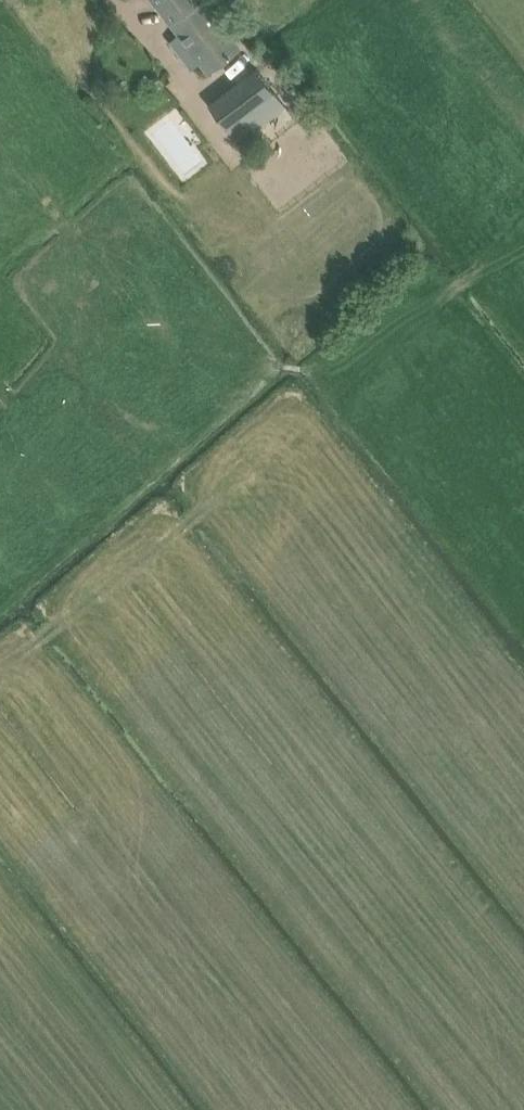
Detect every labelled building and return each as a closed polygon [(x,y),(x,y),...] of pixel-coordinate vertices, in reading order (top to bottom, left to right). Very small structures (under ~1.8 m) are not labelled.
[(205,0),(153,0),(209,73),(241,48),(205,0)] [(208,104),(238,142),(286,106),(277,95),(258,71),(255,67),(208,104)]
